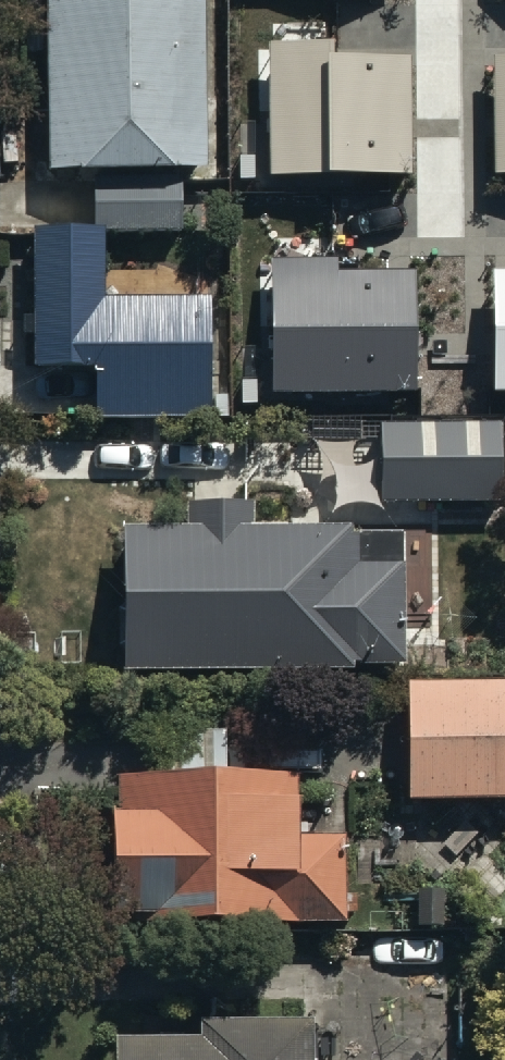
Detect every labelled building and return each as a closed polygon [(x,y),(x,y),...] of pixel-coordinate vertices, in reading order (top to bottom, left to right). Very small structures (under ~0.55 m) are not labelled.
[(200,0),(46,0),(49,196),(94,195),(95,246),(181,245),(180,190),(203,190),(200,0)] [(334,41),(270,42),(271,175),(412,174),(411,54),(334,55),(334,41)] [(494,53),(496,175),(504,175),(504,53),(494,53)] [(102,249),(31,248),(32,382),(90,381),(90,434),(208,432),(208,312),(103,313),(102,249)] [(338,258),(275,258),(275,392),(418,391),(418,270),(338,270),(338,258)] [(495,270),(496,387),(504,387),(504,270),(495,270)] [(502,438),(374,437),(373,518),(502,518),(502,438)] [(186,546),(118,546),(118,681),(404,681),(404,551),(354,551),(354,543),(254,543),(254,515),(186,515),(186,546)] [(404,819),(504,818),(504,693),(403,694),(404,819)] [(346,943),(345,851),(297,851),(296,798),(226,798),(226,747),(156,748),(156,791),(115,791),(116,837),(108,837),(108,907),(112,907),(113,945),(346,943)] [(312,1026),(196,1026),(196,1046),(105,1047),(105,1059),(312,1059),(312,1026)]
